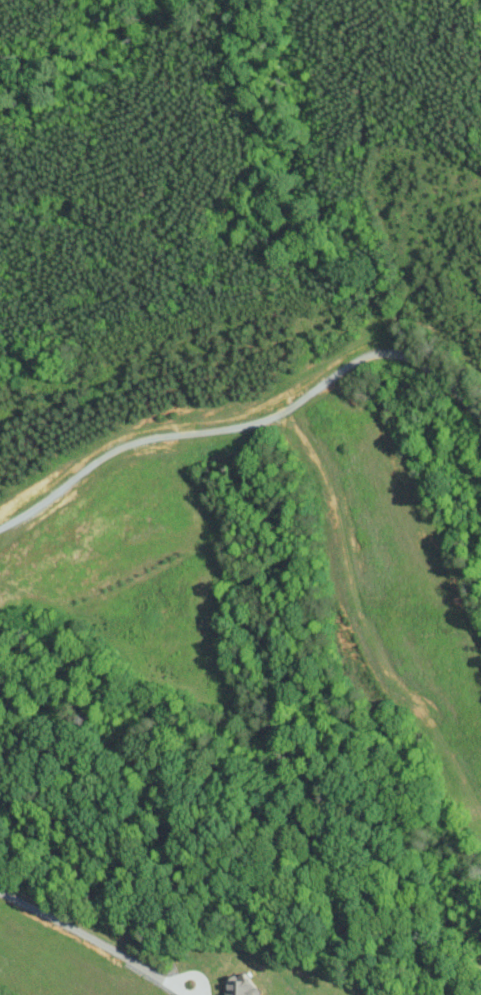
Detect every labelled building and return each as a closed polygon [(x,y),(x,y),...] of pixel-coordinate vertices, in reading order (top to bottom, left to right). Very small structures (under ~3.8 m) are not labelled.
[(261,978),(237,979),(237,990),(229,990),(229,994),(262,994),(261,978)]
